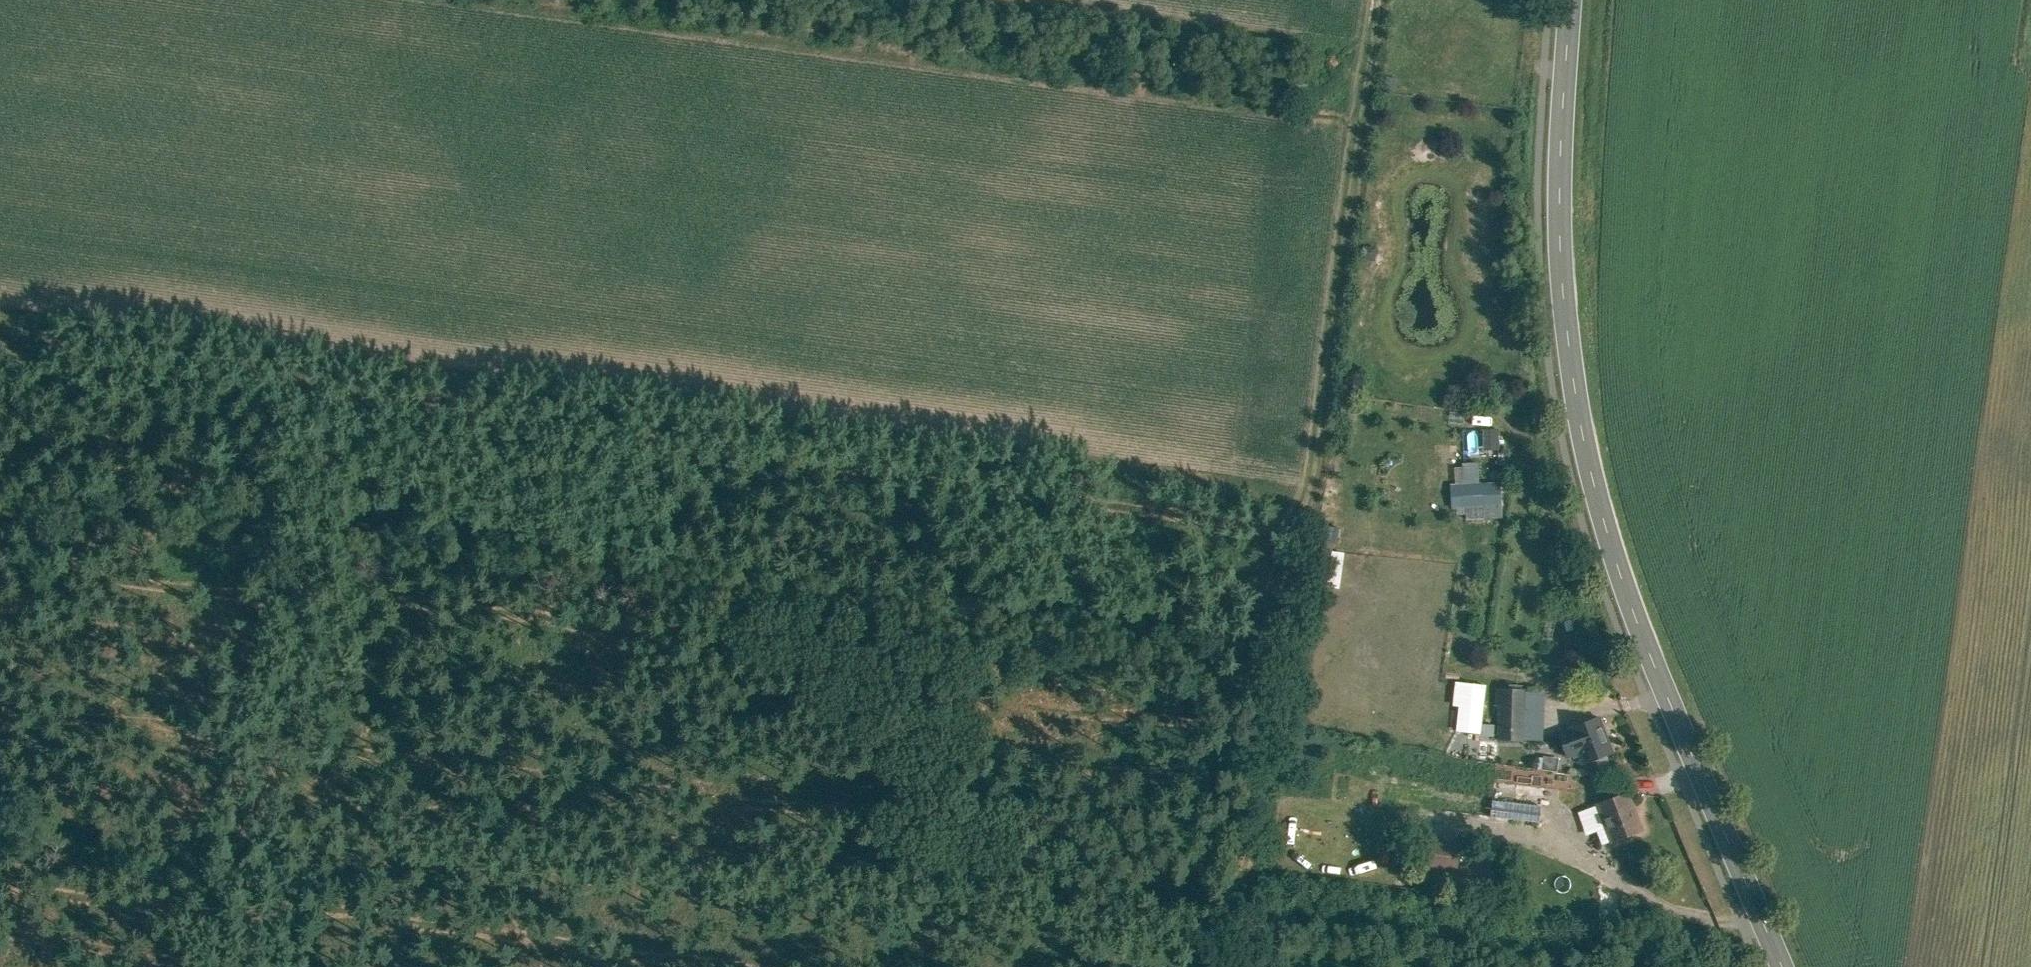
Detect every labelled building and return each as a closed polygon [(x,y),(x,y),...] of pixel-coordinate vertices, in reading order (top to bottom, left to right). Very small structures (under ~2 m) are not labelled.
[(1484,448),(1501,448),(1502,428),(1484,428),(1484,448)] [(1462,461),(1463,506),(1504,504),(1503,478),(1480,479),(1480,461),(1462,461)] [(1474,678),(1474,733),(1507,733),(1506,678),(1474,678)] [(1564,741),(1570,756),(1596,746),(1579,702),(1548,715),(1555,730),(1537,737),(1542,750),(1564,741)] [(1476,780),(1475,805),(1526,808),(1528,784),(1476,780)] [(1574,795),(1594,839),(1626,824),(1605,781),(1574,795)]
